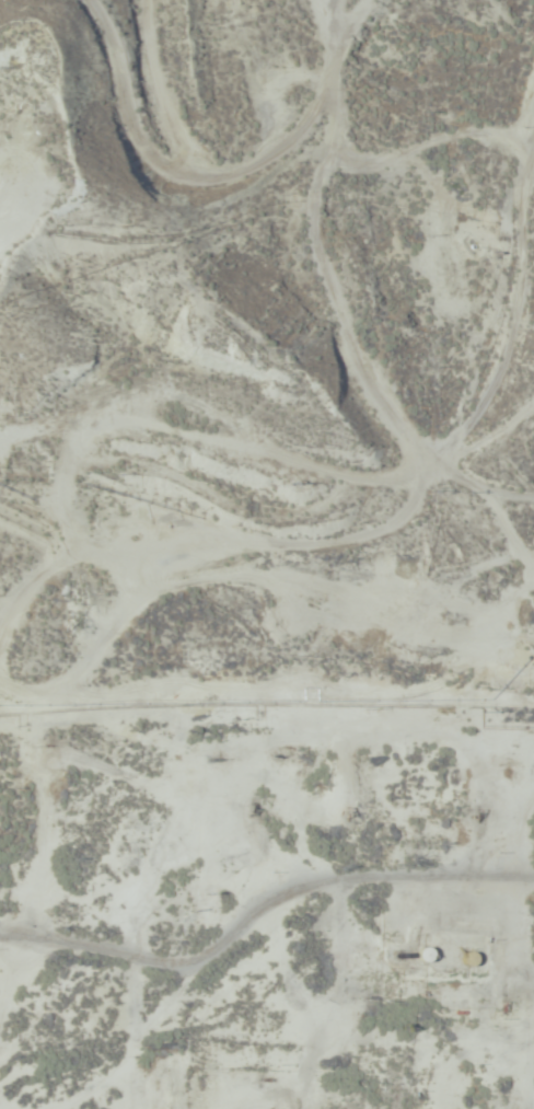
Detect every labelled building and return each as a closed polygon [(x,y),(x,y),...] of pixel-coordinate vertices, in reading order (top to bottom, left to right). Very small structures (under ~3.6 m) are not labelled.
[(437,948),(439,969),(459,967),(457,947),(437,948)]
